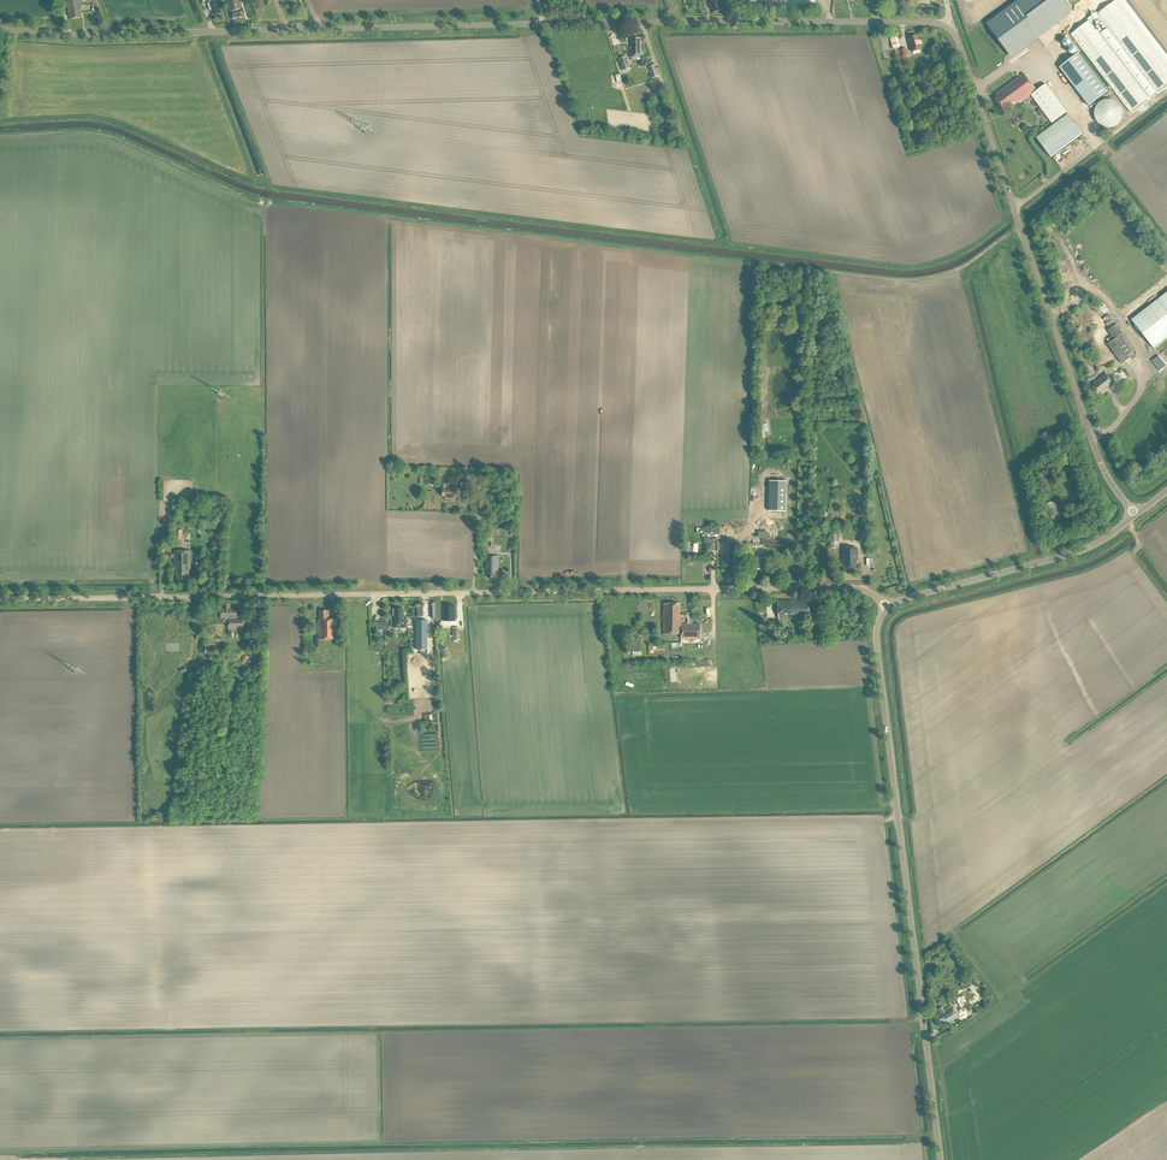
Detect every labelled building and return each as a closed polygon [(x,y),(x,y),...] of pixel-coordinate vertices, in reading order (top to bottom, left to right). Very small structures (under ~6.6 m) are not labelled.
[(79,0),(66,0),(68,17),(72,16),(72,19),(81,17),(80,10),(84,10),(83,5),(80,5),(79,0)] [(210,3),(208,4),(211,14),(213,14),(214,16),(222,13),(217,0),(216,1),(215,0),(209,0),(210,3)] [(240,0),(227,0),(229,11),(230,11),(232,20),(245,17),(243,9),(242,9),(240,0)] [(720,0),(708,0),(710,9),(713,9),(714,12),(721,10),(720,7),(722,6),(720,0)] [(1071,35),(1130,112),(1149,97),(1092,22),(1098,17),(1156,92),(1166,84),(1166,68),(1116,1),(1098,15),(1096,13),(1088,19),(1089,21),(1071,35)] [(1046,3),(999,38),(1013,58),(1061,22),(1046,3)] [(911,52),(920,49),(916,35),(915,36),(914,34),(909,36),(909,38),(907,38),(911,52)] [(892,48),(900,46),(897,36),(889,38),(892,48)] [(640,44),(640,39),(632,39),(632,47),(630,47),(630,58),(641,58),(642,51),(640,51),(640,47),(641,47),(641,44),(640,44)] [(901,59),(907,57),(906,50),(899,52),(901,59)] [(1060,68),(1078,91),(1089,106),(1108,91),(1079,53),(1060,68)] [(627,57),(618,59),(622,71),(630,68),(627,57)] [(652,78),(658,76),(654,66),(649,68),(652,78)] [(1034,92),(1034,93),(1031,95),(1052,123),(1067,112),(1046,84),(1037,91),(1024,74),(996,94),(999,98),(996,100),(1003,109),(1009,105),(1012,108),(1017,104),(1018,104),(1034,92)] [(655,81),(649,83),(650,86),(652,91),(657,89),(655,84),(656,84),(655,81)] [(911,83),(915,93),(921,91),(916,81),(911,83)] [(1118,122),(1121,118),(1122,114),(1121,109),(1119,105),(1115,102),(1111,100),(1107,100),(1102,102),(1099,104),(1096,108),(1095,113),(1096,117),(1098,121),(1101,124),(1106,126),(1110,126),(1115,125),(1118,122)] [(1051,157),(1083,134),(1068,114),(1036,137),(1051,157)] [(1154,349),(1166,339),(1166,292),(1132,320),(1154,349)] [(1122,364),(1134,355),(1120,336),(1123,334),(1116,324),(1108,330),(1115,340),(1108,344),(1122,364)] [(1159,371),(1166,366),(1159,356),(1152,361),(1159,371)] [(1114,384),(1106,374),(1094,383),(1096,385),(1093,387),(1098,393),(1100,392),(1102,394),(1114,384)] [(760,424),(762,439),(766,438),(765,432),(769,432),(768,423),(760,424)] [(1056,440),(1048,431),(1042,436),(1049,445),(1056,440)] [(769,480),(769,510),(786,511),(786,480),(769,480)] [(470,482),(463,482),(463,488),(459,488),(459,487),(442,487),(442,496),(445,496),(445,499),(459,499),(459,491),(462,491),(470,491),(470,482)] [(1054,500),(1047,502),(1050,516),(1058,514),(1054,500)] [(185,537),(185,533),(182,533),(183,530),(174,529),(173,544),(182,545),(182,537),(185,537)] [(736,567),(737,544),(719,544),(719,541),(711,541),(711,551),(719,551),(719,554),(720,554),(720,560),(721,560),(721,567),(736,567)] [(857,561),(857,548),(842,548),(843,565),(845,565),(845,568),(856,568),(856,561),(857,561)] [(751,550),(751,553),(751,567),(752,567),(752,569),(761,569),(761,562),(763,562),(763,553),(756,553),(756,550),(751,550)] [(191,573),(190,551),(174,551),(175,563),(176,563),(176,573),(178,573),(178,580),(189,580),(189,573),(191,573)] [(499,556),(486,556),(485,576),(488,576),(488,578),(499,578),(499,556)] [(799,617),(809,616),(808,603),(805,603),(805,600),(778,601),(778,619),(779,619),(778,621),(769,622),(770,634),(780,634),(779,621),(780,619),(799,618),(799,617)] [(223,604),(223,608),(221,608),(221,619),(228,619),(228,631),(245,631),(244,618),(237,619),(237,608),(230,608),(229,605),(231,605),(231,604),(223,604)] [(663,612),(663,634),(681,634),(681,639),(700,639),(700,624),(692,624),(691,613),(688,613),(682,614),(682,618),(688,618),(688,624),(681,624),(681,615),(680,615),(680,604),(664,604),(664,612),(663,612)] [(455,606),(444,606),(444,621),(455,621),(455,606)] [(392,617),(392,628),(406,627),(406,617),(404,617),(404,609),(394,610),(394,617),(392,617)] [(329,619),(328,611),(320,611),(320,619),(318,619),(318,623),(319,623),(319,640),(337,640),(336,619),(329,619)] [(417,650),(427,650),(427,620),(416,620),(417,650)] [(376,629),(388,629),(388,621),(375,622),(376,629)] [(628,651),(641,651),(641,638),(630,638),(630,649),(628,649),(628,651)] [(942,1007),(939,1009),(941,1012),(937,1015),(941,1022),(943,1021),(945,1024),(958,1017),(951,1006),(944,1011),(942,1007)]
